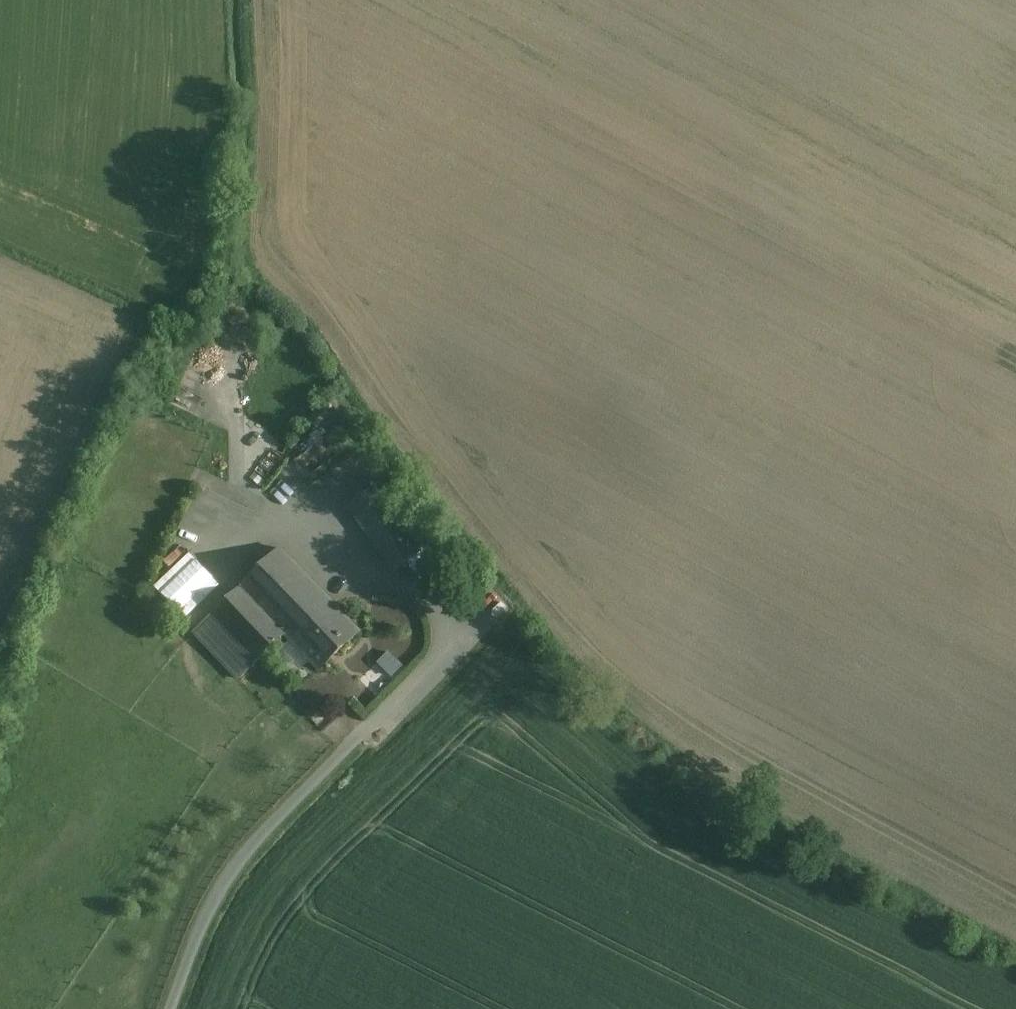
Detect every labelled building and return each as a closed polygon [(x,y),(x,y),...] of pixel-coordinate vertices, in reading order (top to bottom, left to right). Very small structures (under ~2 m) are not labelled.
[(381,482),(349,506),(359,520),(392,496),(381,482)] [(418,533),(392,496),(359,520),(386,557),(418,533)] [(418,533),(386,557),(396,571),(407,562),(428,547),(419,534),(418,533)] [(428,547),(407,562),(425,587),(428,584),(446,571),(428,547)] [(281,549),(240,587),(240,588),(194,632),(239,679),(285,635),(284,634),(325,595),(281,549)] [(188,621),(222,582),(205,567),(171,606),(188,621)] [(360,631),(325,595),(284,634),(285,635),(319,670),(360,631)]
